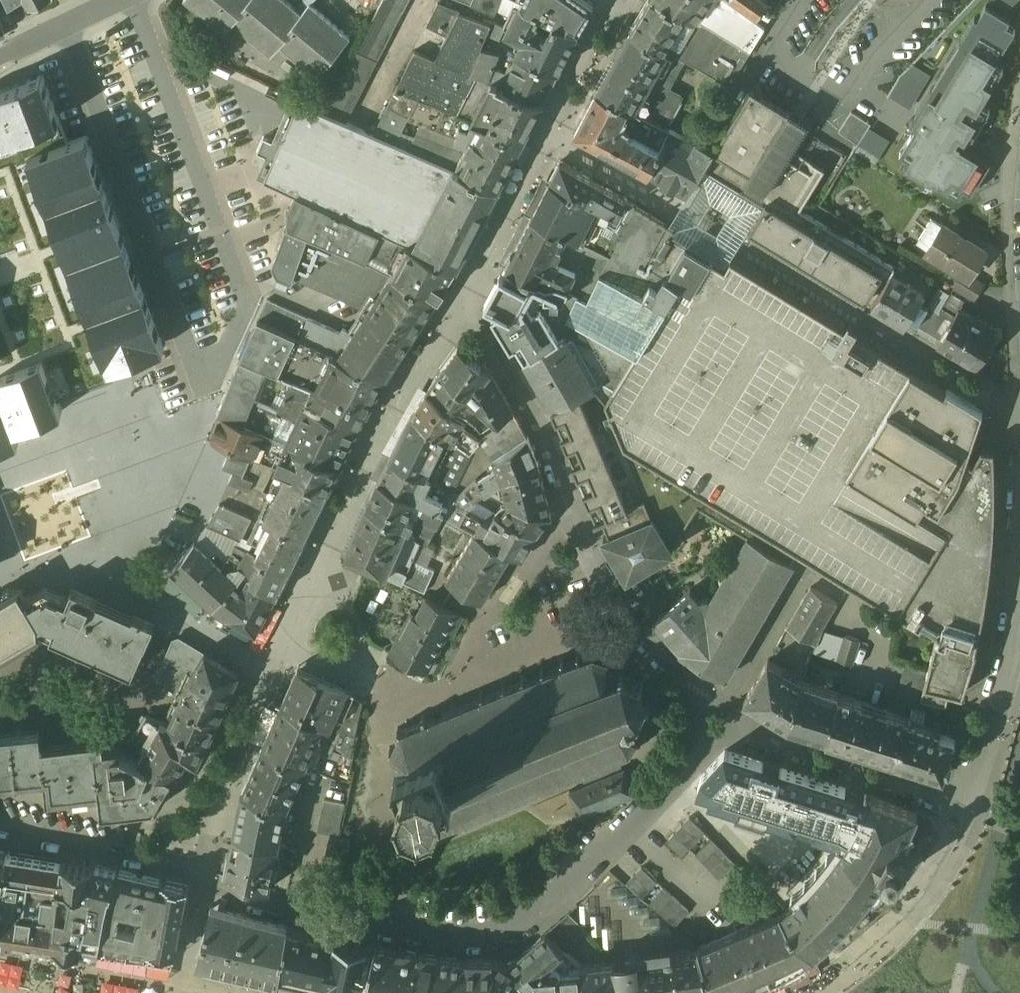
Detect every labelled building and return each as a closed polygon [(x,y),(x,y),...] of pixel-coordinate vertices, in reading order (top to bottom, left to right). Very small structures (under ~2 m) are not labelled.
[(224,30),(233,19),(232,19),(248,0),(188,0),(224,30)] [(232,19),(233,19),(272,52),(280,42),(279,41),(302,13),(286,0),(248,0),(232,19)] [(367,29),(357,50),(379,60),(409,0),(383,0),(367,29)] [(494,14),(496,10),(514,17),(521,3),(514,0),(459,0),(494,14)] [(588,0),(522,0),(521,3),(579,31),(594,4),(588,0)] [(664,0),(649,0),(631,30),(684,59),(700,67),(729,85),(750,52),(696,18),(664,0)] [(696,18),(750,52),(765,28),(726,0),(664,0),(696,18)] [(758,15),(769,0),(737,0),(758,15)] [(1007,10),(1017,0),(998,0),(1007,10)] [(435,59),(415,51),(405,72),(396,90),(419,98),(418,100),(429,104),(441,108),(461,52),(477,58),(482,48),(488,33),(492,26),(437,2),(426,25),(447,36),(435,59)] [(302,13),(279,41),(280,42),(318,74),(350,36),(310,3),(302,13)] [(568,51),(579,31),(521,3),(514,17),(511,23),(568,51)] [(978,19),(975,17),(961,40),(964,42),(933,92),(931,91),(912,123),(918,127),(904,149),(912,153),(905,165),(928,179),(930,177),(959,195),(964,187),(972,192),(990,161),(968,148),(991,110),(981,104),(1002,70),(994,65),(1016,30),(1007,24),(1010,19),(987,5),(978,19)] [(568,51),(511,23),(507,32),(523,41),(517,54),(559,70),(568,51)] [(506,28),(493,24),(492,26),(488,33),(501,38),(506,28)] [(684,59),(631,30),(597,91),(628,106),(666,126),(682,97),(668,89),(684,59)] [(499,54),(482,48),(477,58),(471,75),(479,78),(492,82),(498,84),(497,86),(505,89),(513,64),(510,63),(506,72),(494,68),(499,54)] [(379,60),(357,50),(326,112),(347,122),(379,60)] [(461,52),(441,108),(466,118),(479,78),(471,75),(477,58),(461,52)] [(559,70),(517,54),(513,64),(505,89),(505,90),(543,102),(559,70)] [(913,59),(894,94),(915,106),(934,71),(913,59)] [(19,440),(14,427),(62,408),(57,397),(111,376),(107,365),(165,346),(146,294),(139,275),(86,133),(67,140),(44,75),(0,92),(0,447),(19,440)] [(543,102),(505,90),(505,89),(497,86),(498,84),(492,82),(472,120),(472,121),(485,125),(524,140),(543,102)] [(714,149),(703,168),(741,192),(790,113),(751,88),(714,149)] [(419,98),(396,90),(374,134),(396,143),(402,130),(409,118),(418,100),(419,98)] [(628,106),(597,91),(575,133),(649,173),(672,130),(666,126),(628,106)] [(374,134),(366,130),(347,122),(326,112),(294,97),(274,141),(267,156),(258,176),(296,194),(379,232),(380,231),(381,231),(411,245),(457,268),(480,223),(499,188),(461,172),(396,143),(374,134)] [(429,104),(418,100),(409,118),(421,123),(436,128),(441,117),(426,112),(429,104)] [(441,108),(429,104),(426,112),(441,117),(436,128),(457,136),(455,141),(468,146),(472,139),(477,141),(485,125),(472,121),(472,120),(466,118),(441,108)] [(870,124),(852,112),(839,132),(858,143),(870,124)] [(741,192),(758,202),(785,157),(807,123),(790,113),(741,192)] [(436,128),(421,123),(415,136),(402,130),(396,143),(461,172),(471,152),(467,149),(468,146),(455,141),(457,136),(436,128)] [(524,140),(485,125),(477,141),(472,139),(468,146),(467,149),(471,152),(461,172),(499,188),(524,140)] [(662,148),(649,173),(687,194),(703,168),(714,149),(672,130),(662,148)] [(807,151),(833,165),(839,153),(814,139),(807,151)] [(785,157),(758,202),(764,205),(749,231),(865,302),(883,273),(889,277),(892,274),(896,267),(801,209),(825,169),(808,159),(803,167),(786,157),(785,157)] [(627,199),(561,161),(551,180),(577,194),(578,192),(597,202),(619,213),(627,199)] [(577,194),(551,180),(532,216),(571,235),(595,246),(601,234),(584,226),(592,212),(597,202),(578,192),(577,194)] [(379,232),(296,194),(289,210),(289,220),(288,227),(356,255),(366,260),(381,231),(380,231),(379,232)] [(619,213),(597,202),(592,212),(616,225),(622,215),(619,213)] [(675,228),(636,204),(628,218),(622,215),(616,225),(592,212),(584,226),(601,234),(595,246),(571,235),(560,257),(578,266),(568,285),(558,281),(547,283),(540,280),(539,282),(527,300),(533,309),(540,304),(561,335),(565,332),(566,332),(597,387),(552,406),(564,434),(575,462),(574,463),(583,482),(582,483),(586,490),(585,491),(594,511),(593,511),(596,517),(595,518),(596,520),(604,517),(610,534),(604,536),(628,576),(673,549),(672,547),(698,506),(749,537),(791,562),(797,552),(921,627),(924,624),(938,632),(925,684),(950,690),(963,693),(978,649),(976,649),(980,632),(960,626),(962,624),(961,623),(979,593),(987,594),(989,579),(992,557),(994,520),(995,499),(995,476),(994,449),(982,447),(974,462),(967,457),(983,408),(948,386),(945,390),(858,337),(854,335),(859,328),(849,322),(844,329),(843,328),(844,328),(731,259),(726,269),(699,252),(671,235),(675,228)] [(571,235),(532,216),(507,266),(539,282),(540,280),(547,283),(558,281),(568,285),(578,266),(560,257),(571,235)] [(985,250),(944,224),(943,225),(932,218),(920,238),(931,245),(928,250),(962,272),(969,276),(970,276),(985,250)] [(356,255),(288,227),(286,228),(273,265),(278,276),(293,282),(295,276),(339,295),(368,310),(392,273),(366,260),(356,255)] [(457,268),(411,245),(381,231),(366,260),(392,273),(437,297),(440,292),(457,268)] [(539,282),(507,266),(507,267),(508,267),(505,272),(502,270),(486,300),(501,308),(493,313),(512,344),(515,342),(525,359),(561,335),(540,304),(533,309),(527,300),(539,282)] [(969,276),(962,272),(954,285),(975,297),(983,284),(970,276),(969,276)] [(353,333),(339,355),(385,377),(437,296),(392,273),(368,310),(353,333)] [(924,294),(892,274),(872,306),(905,326),(924,294)] [(962,290),(955,286),(951,292),(958,297),(962,290)] [(309,317),(268,299),(259,319),(299,337),(309,317)] [(939,312),(929,305),(917,325),(927,331),(939,312)] [(956,315),(942,307),(939,312),(927,331),(941,339),(956,316),(956,315)] [(997,332),(959,309),(956,315),(956,316),(941,339),(940,342),(977,366),(997,332)] [(341,332),(309,317),(299,337),(334,353),(339,355),(353,333),(344,327),(341,332)] [(299,337),(259,319),(242,358),(263,368),(263,366),(267,368),(293,380),(313,389),(334,353),(299,337)] [(561,335),(525,359),(552,406),(597,387),(566,332),(565,332),(561,335)] [(491,370),(459,346),(442,368),(477,402),(491,370)] [(339,355),(334,353),(313,389),(367,412),(385,377),(339,355)] [(229,387),(219,412),(286,441),(287,442),(298,418),(278,409),(250,398),(261,372),(264,374),(267,368),(263,366),(263,368),(242,358),(229,387)] [(477,402),(442,368),(428,390),(466,420),(477,402)] [(514,411),(491,370),(477,402),(499,422),(514,411)] [(313,389),(293,380),(278,409),(298,418),(304,404),(313,389)] [(367,412),(313,389),(304,404),(359,426),(367,412)] [(466,420),(428,390),(413,412),(462,447),(471,453),(481,441),(462,427),(466,420)] [(359,426),(304,404),(298,418),(287,442),(286,443),(340,466),(359,427),(358,426),(359,426)] [(263,432),(219,412),(209,437),(232,447),(252,456),(253,456),(263,432)] [(462,447),(413,412),(400,437),(391,455),(431,477),(430,477),(443,484),(462,447)] [(516,415),(484,437),(481,441),(495,460),(528,437),(516,415)] [(528,437),(495,460),(497,468),(477,481),(487,493),(504,482),(539,463),(528,437)] [(340,466),(286,443),(287,442),(286,441),(285,445),(293,449),(284,470),(329,489),(340,466)] [(252,456),(232,447),(223,468),(233,473),(243,477),(252,456)] [(431,477),(391,455),(379,479),(415,497),(425,503),(439,509),(450,488),(443,484),(430,477),(431,477)] [(539,463),(504,482),(508,505),(500,515),(534,534),(536,535),(552,515),(539,463)] [(284,470),(281,468),(273,486),(261,517),(273,522),(305,538),(329,489),(284,470)] [(243,477),(233,473),(228,483),(248,492),(253,482),(243,477)] [(415,497),(379,479),(368,505),(409,528),(410,528),(411,525),(413,520),(405,517),(415,497)] [(470,510),(457,502),(458,492),(450,488),(439,509),(445,512),(444,515),(462,525),(470,510)] [(439,509),(425,503),(419,515),(439,525),(444,515),(445,512),(439,509)] [(252,518),(220,504),(214,515),(213,515),(208,525),(207,525),(206,525),(241,541),(252,518)] [(409,528),(368,505),(346,556),(388,575),(406,531),(407,532),(409,528)] [(500,515),(495,513),(490,523),(483,519),(484,517),(470,510),(462,525),(476,533),(512,553),(521,557),(534,534),(500,515)] [(305,538),(273,522),(257,555),(262,558),(289,571),(305,538)] [(433,536),(411,525),(410,528),(409,528),(407,532),(428,545),(433,536)] [(476,533),(446,580),(482,602),(512,553),(476,533)] [(721,583),(712,599),(709,598),(706,598),(703,599),(700,600),(691,589),(654,621),(681,652),(680,653),(725,679),(794,563),(791,562),(749,537),(728,572),(726,571),(724,572),(722,573),(721,575),(720,577),(720,579),(720,581),(721,583)] [(214,559),(196,543),(173,570),(213,608),(227,618),(241,592),(232,586),(236,581),(238,583),(247,571),(248,572),(249,571),(253,574),(262,558),(257,555),(248,551),(244,559),(233,551),(225,562),(218,555),(214,559)] [(289,571),(262,558),(253,574),(249,571),(248,572),(246,575),(249,578),(277,594),(289,571)] [(435,570),(413,560),(409,570),(430,580),(435,570)] [(430,580),(409,570),(406,576),(428,587),(430,580)] [(428,587),(406,576),(403,582),(425,592),(428,587)] [(277,594),(249,578),(242,592),(241,592),(227,618),(256,634),(277,594)] [(150,627),(71,591),(68,598),(46,587),(27,598),(42,624),(45,623),(56,628),(53,633),(132,668),(150,627)] [(838,603),(811,587),(788,627),(819,641),(824,629),(838,603)] [(427,596),(418,615),(412,612),(391,652),(427,671),(447,633),(452,636),(463,615),(427,596)] [(37,633),(42,624),(27,598),(19,600),(12,598),(0,605),(0,655),(37,633)] [(861,641),(846,636),(837,660),(852,665),(861,641)] [(204,653),(179,639),(173,641),(166,657),(171,661),(181,667),(192,673),(204,653)] [(554,669),(548,672),(546,667),(542,668),(543,671),(541,672),(542,674),(530,679),(529,677),(527,678),(525,675),(522,677),(524,682),(508,688),(506,683),(502,685),(504,690),(486,697),(484,692),(480,694),(482,699),(458,709),(454,707),(452,712),(429,722),(427,716),(422,718),(424,724),(404,732),(399,729),(397,733),(401,735),(394,749),(390,748),(389,753),(395,753),(401,766),(398,768),(403,780),(406,781),(412,794),(410,798),(415,809),(416,809),(419,815),(421,816),(424,823),(420,827),(423,829),(426,825),(437,829),(436,833),(440,835),(441,830),(465,819),(468,825),(472,823),(470,818),(494,808),(499,811),(502,805),(523,796),(525,801),(528,799),(526,795),(545,787),(547,792),(551,790),(549,785),(564,779),(565,783),(569,782),(567,777),(632,750),(635,754),(638,752),(635,748),(640,738),(646,739),(646,736),(642,735),(637,724),(640,720),(639,717),(640,716),(644,721),(647,718),(643,712),(649,701),(657,702),(657,696),(650,695),(644,684),(649,678),(645,674),(640,679),(626,674),(627,667),(622,667),(622,670),(615,669),(611,659),(615,655),(612,652),(607,656),(597,653),(598,648),(594,647),(593,653),(584,657),(582,651),(577,653),(580,659),(568,663),(565,658),(561,659),(564,665),(554,669)] [(239,672),(206,651),(204,653),(192,673),(181,667),(177,672),(190,678),(180,700),(218,718),(239,672)] [(803,681),(769,660),(744,702),(788,728),(803,681)] [(171,661),(158,678),(169,685),(177,672),(181,667),(171,661)] [(365,695),(298,665),(282,703),(342,731),(342,730),(356,736),(365,695)] [(841,693),(803,681),(788,728),(826,740),(840,695),(841,693)] [(950,690),(925,684),(921,700),(946,706),(950,690)] [(910,717),(840,695),(826,740),(860,751),(896,762),(909,721),(910,717)] [(916,699),(905,695),(901,706),(913,710),(916,699)] [(218,718),(180,700),(169,724),(208,741),(218,718)] [(282,703),(264,743),(314,766),(322,750),(328,753),(330,747),(333,748),(336,741),(337,742),(342,731),(282,703)] [(169,724),(147,715),(133,737),(149,744),(141,758),(177,775),(188,757),(199,762),(208,741),(169,724)] [(940,732),(909,721),(896,762),(944,777),(956,739),(939,734),(940,732)] [(96,743),(43,750),(40,730),(13,733),(19,782),(46,779),(49,799),(102,792),(105,812),(158,806),(177,775),(141,758),(123,750),(97,753),(96,743)] [(19,782),(13,733),(0,734),(0,784),(19,782)] [(264,743),(243,789),(283,804),(296,776),(307,781),(314,766),(264,743)] [(723,747),(696,777),(693,789),(722,801),(720,806),(734,810),(731,817),(769,830),(771,824),(796,831),(799,824),(814,828),(813,836),(827,841),(829,836),(843,843),(845,841),(851,831),(860,816),(865,804),(870,795),(723,747)] [(620,755),(582,772),(587,784),(571,791),(582,816),(637,793),(626,768),(624,769),(620,760),(622,760),(620,755)] [(283,804),(243,789),(235,828),(278,842),(287,806),(283,804)] [(851,831),(845,841),(843,843),(838,851),(832,848),(804,881),(809,886),(797,898),(785,908),(786,910),(818,950),(841,929),(854,915),(864,903),(871,895),(877,887),(888,872),(896,877),(908,858),(899,853),(911,831),(918,815),(870,795),(865,804),(860,816),(851,831)] [(346,801),(325,797),(323,808),(343,812),(346,801)] [(343,812),(323,808),(321,818),(341,823),(343,812)] [(691,815),(668,839),(684,854),(707,830),(691,815)] [(341,823),(321,818),(318,829),(331,832),(339,833),(341,823)] [(278,842),(235,828),(225,871),(270,885),(278,845),(279,843),(278,842)] [(352,837),(331,832),(328,843),(350,848),(352,837)] [(737,861),(713,837),(698,852),(721,876),(737,861)] [(350,848),(328,843),(325,855),(347,860),(350,848)] [(63,858),(6,849),(2,883),(0,892),(59,900),(62,882),(63,858)] [(347,860),(325,855),(323,866),(344,871),(347,860)] [(97,861),(63,858),(62,882),(59,900),(55,938),(84,943),(90,906),(82,905),(84,892),(92,893),(93,885),(93,884),(97,861)] [(117,866),(97,861),(93,884),(93,885),(92,893),(90,906),(84,943),(100,946),(103,927),(108,902),(117,866)] [(165,876),(117,866),(108,902),(103,927),(100,946),(149,954),(151,945),(165,876)] [(344,871),(323,866),(320,878),(342,883),(344,871)] [(640,868),(625,884),(641,899),(656,883),(640,868)] [(189,882),(165,876),(151,945),(176,949),(189,882)] [(692,908),(665,887),(651,904),(678,925),(692,908)] [(55,938),(59,900),(0,892),(0,893),(0,930),(55,938)] [(289,922),(258,914),(212,900),(198,954),(247,966),(281,974),(285,950),(289,922)] [(700,948),(701,949),(715,992),(717,992),(818,950),(786,910),(700,948)] [(588,930),(570,911),(546,931),(565,948),(588,930)] [(332,932),(289,922),(285,950),(281,974),(321,983),(332,932)] [(376,940),(332,932),(321,983),(363,992),(376,940)] [(376,940),(363,992),(365,992),(369,992),(408,992),(420,947),(376,940)] [(534,942),(498,956),(509,964),(512,960),(525,969),(521,975),(531,990),(529,992),(586,992),(561,965),(534,942)] [(408,992),(431,992),(442,951),(420,947),(408,992)] [(642,957),(641,953),(615,956),(616,958),(626,992),(715,992),(701,949),(642,957)] [(442,951),(431,992),(470,992),(473,980),(459,976),(464,954),(442,951)] [(498,956),(464,954),(459,976),(473,980),(508,989),(514,990),(517,971),(509,964),(498,956)] [(582,962),(590,992),(626,992),(616,958),(582,962)]
